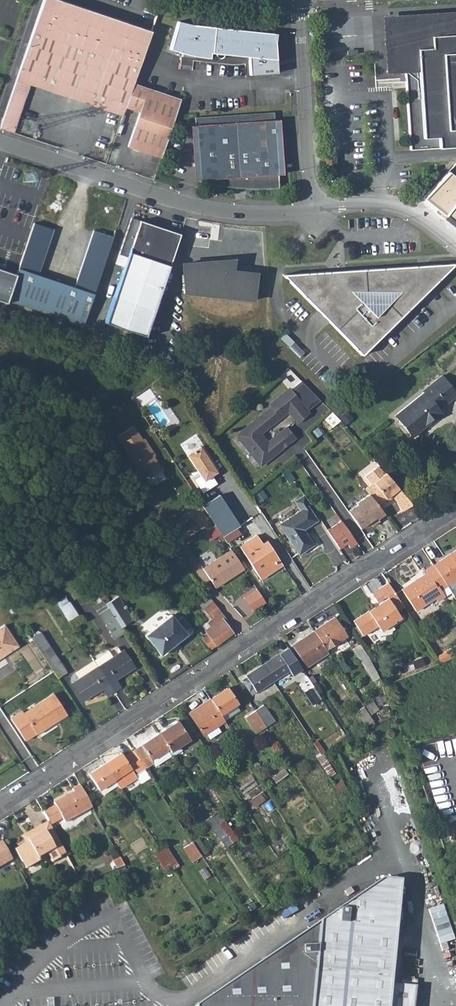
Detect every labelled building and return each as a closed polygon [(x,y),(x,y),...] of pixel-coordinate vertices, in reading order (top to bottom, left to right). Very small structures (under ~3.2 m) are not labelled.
[(150,31),(57,0),(42,0),(15,79),(28,83),(122,115),(124,107),(132,83),(150,31)] [(384,34),(416,31),(415,24),(455,21),(455,14),(383,19),(384,34)] [(275,59),(274,33),(185,24),(185,23),(176,20),(168,48),(180,52),(180,55),(207,57),(207,52),(212,52),(212,54),(213,55),(214,56),(216,57),(218,57),(219,56),(220,55),(221,53),(246,56),(247,74),(271,72),(270,59),(275,59)] [(387,75),(406,74),(412,153),(455,150),(455,21),(415,24),(416,31),(384,34),(387,75)] [(15,79),(0,124),(0,128),(11,132),(28,83),(15,79)] [(132,83),(124,107),(139,112),(127,146),(158,157),(178,99),(132,83)] [(277,190),(272,113),(230,116),(194,118),(197,182),(207,184),(223,186),(241,189),(260,190),(277,190)] [(323,152),(324,167),(336,166),(335,152),(323,152)] [(420,202),(455,231),(455,175),(447,168),(420,202)] [(146,334),(180,231),(140,217),(140,216),(132,213),(119,251),(127,254),(105,320),(146,334)] [(52,230),(33,223),(15,275),(6,301),(82,326),(114,231),(95,224),(73,288),(37,275),(52,230)] [(204,267),(186,265),(183,292),(230,297),(230,298),(253,300),(256,274),(233,271),(234,261),(224,259),(224,264),(205,262),(204,267)] [(289,270),(318,273),(319,264),(289,262),(289,270)] [(300,275),(292,282),(363,357),(448,272),(443,266),(300,275)] [(0,270),(0,301),(5,303),(6,301),(15,275),(0,270)] [(424,393),(395,416),(413,438),(443,414),(440,410),(455,397),(455,393),(442,376),(422,391),(424,393)] [(322,400),(303,380),(291,389),(291,388),(272,403),(274,406),(241,431),(247,439),(246,439),(257,454),(258,453),(264,461),(284,446),(282,444),(293,436),(287,427),(268,442),(260,432),(289,410),(297,421),(308,412),(308,411),(322,400)] [(135,424),(117,436),(141,474),(146,471),(150,477),(164,468),(135,424)] [(247,439),(241,431),(238,433),(262,463),(264,461),(258,453),(257,454),(246,439),(247,439)] [(282,444),(284,446),(295,438),(293,436),(282,444)] [(205,478),(218,470),(201,444),(188,453),(205,478)] [(415,508),(382,468),(367,478),(373,487),(367,491),(369,493),(380,509),(395,500),(405,515),(415,508)] [(236,525),(240,523),(220,492),(203,503),(208,511),(223,534),(236,525)] [(357,504),(348,510),(359,528),(369,521),(372,526),(379,521),(377,518),(384,513),(380,509),(369,493),(356,502),(357,504)] [(300,510),(280,523),(299,552),(314,543),(305,528),(317,520),(303,496),(295,502),(300,510)] [(191,509),(197,518),(208,511),(203,503),(202,502),(191,509)] [(197,518),(212,540),(223,534),(208,511),(197,518)] [(342,520),(327,529),(339,548),(347,543),(350,547),(357,543),(342,520)] [(236,525),(223,534),(227,541),(241,532),(236,525)] [(258,534),(240,545),(262,577),(283,563),(268,539),(263,542),(258,534)] [(232,549),(203,568),(216,587),(245,569),(232,549)] [(434,564),(449,586),(455,581),(455,550),(434,564)] [(425,570),(427,573),(402,590),(416,611),(436,599),(438,602),(445,597),(441,591),(449,586),(434,564),(425,570)] [(400,600),(389,583),(380,589),(386,599),(379,604),(358,617),(368,633),(379,626),(382,631),(401,618),(392,605),(400,600)] [(372,594),(379,604),(386,599),(380,589),(372,594)] [(204,609),(213,603),(206,593),(197,600),(204,609)] [(60,611),(68,623),(78,616),(69,602),(67,603),(63,597),(55,602),(60,611)] [(120,597),(104,607),(118,628),(133,618),(120,597)] [(214,603),(213,603),(204,609),(212,619),(221,612),(214,603)] [(113,639),(122,634),(118,628),(104,607),(95,612),(113,639)] [(170,610),(141,628),(157,653),(185,635),(183,632),(192,627),(181,614),(174,618),(170,610)] [(224,616),(221,612),(212,619),(208,622),(211,626),(212,626),(220,619),(224,616)] [(347,636),(334,617),(314,631),(326,650),(347,636)] [(200,638),(209,650),(231,633),(220,619),(212,626),(211,626),(205,630),(207,632),(200,638)] [(16,644),(2,623),(0,624),(0,655),(16,644)] [(293,645),(307,667),(328,653),(326,650),(314,631),(293,645)] [(31,640),(58,681),(67,674),(48,647),(40,635),(31,640)] [(360,644),(352,649),(360,663),(361,662),(366,669),(373,665),(360,644)] [(436,656),(440,662),(454,656),(450,648),(436,656)] [(119,687),(114,680),(133,668),(122,651),(110,658),(107,652),(92,661),(96,668),(111,692),(119,687)] [(278,655),(277,654),(262,665),(272,681),(293,667),(284,652),(278,655)] [(77,680),(96,668),(92,661),(73,674),(77,680)] [(241,679),(251,695),(272,681),(262,665),(246,675),(246,676),(241,679)] [(82,701),(101,689),(105,696),(111,692),(96,668),(77,680),(71,684),(82,701)] [(321,698),(307,677),(297,683),(312,704),(321,698)] [(227,710),(236,704),(226,688),(210,699),(220,715),(227,710)] [(69,718),(56,697),(26,715),(25,713),(13,720),(27,743),(38,735),(39,737),(69,718)] [(210,699),(188,713),(202,735),(204,733),(207,737),(218,730),(215,726),(224,721),(220,715),(210,699)] [(274,721),(263,704),(254,710),(265,726),(274,721)] [(364,708),(359,711),(363,716),(368,713),(364,708)] [(220,715),(224,721),(230,716),(227,710),(220,715)] [(245,716),(256,732),(265,726),(254,710),(245,716)] [(365,727),(374,722),(368,713),(363,716),(360,718),(365,727)] [(158,733),(170,752),(190,739),(177,720),(158,733)] [(240,737),(235,729),(231,731),(236,740),(240,737)] [(143,768),(151,763),(154,766),(172,755),(170,752),(158,733),(140,744),(141,745),(132,751),(143,768)] [(313,743),(321,755),(323,754),(325,753),(317,740),(313,743)] [(114,779),(131,769),(135,775),(141,783),(149,778),(144,769),(143,768),(132,751),(123,757),(120,753),(104,763),(114,779)] [(337,776),(323,754),(321,755),(316,759),(331,780),(337,776)] [(104,763),(89,773),(99,789),(114,779),(104,763)] [(135,775),(131,769),(114,779),(120,789),(137,778),(135,775)] [(288,774),(285,769),(273,777),(276,782),(288,774)] [(99,789),(105,799),(120,789),(114,779),(99,789)] [(91,809),(79,786),(71,790),(72,793),(53,803),(54,806),(41,812),(49,825),(61,819),(63,823),(91,809)] [(264,801),(260,794),(247,802),(251,809),(264,801)] [(212,816),(231,844),(237,840),(218,812),(212,816)] [(206,820),(225,848),(231,844),(212,816),(206,820)] [(46,822),(39,825),(42,831),(49,827),(46,822)] [(49,863),(56,859),(55,858),(62,855),(49,827),(42,831),(39,825),(17,836),(21,845),(12,849),(22,869),(36,861),(35,858),(44,854),(49,863)] [(205,849),(196,834),(188,838),(192,844),(198,854),(205,849)] [(192,844),(188,838),(177,845),(181,851),(183,849),(192,844)] [(0,842),(0,867),(10,862),(0,842)] [(183,849),(189,859),(198,854),(192,844),(183,849)] [(159,850),(171,867),(172,870),(178,866),(165,846),(159,850)] [(154,853),(165,871),(171,867),(159,850),(154,853)] [(116,858),(108,862),(112,870),(120,867),(116,858)] [(406,874),(387,872),(320,918),(311,1005),(391,1005),(393,984),(394,978),(406,874)] [(196,1004),(196,1005),(311,1005),(320,918),(196,1004)] [(417,986),(393,984),(391,1005),(415,1005),(417,986)]
